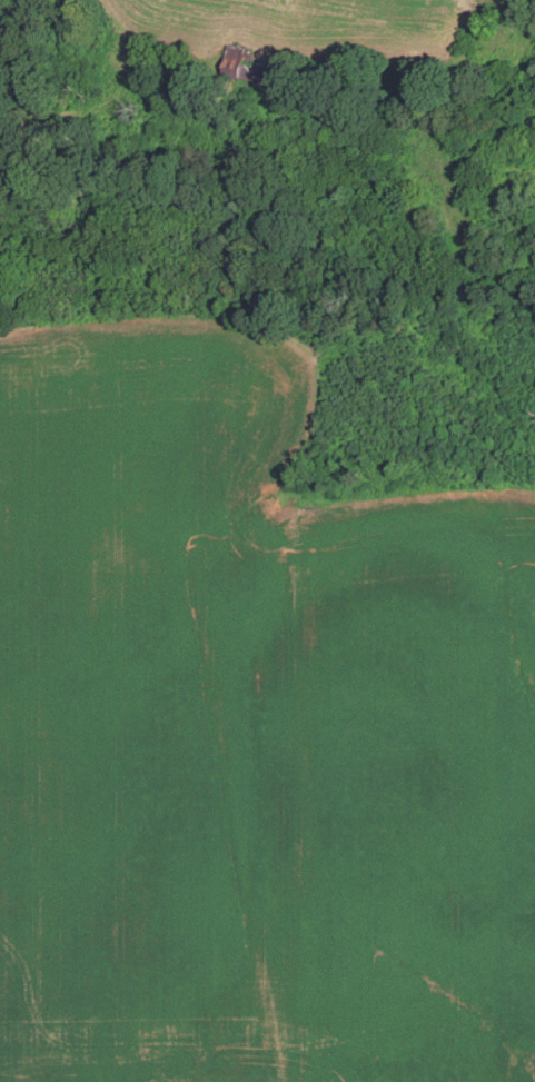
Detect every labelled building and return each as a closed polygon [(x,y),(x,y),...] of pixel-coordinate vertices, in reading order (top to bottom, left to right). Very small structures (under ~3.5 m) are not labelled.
[(255,60),(256,47),(237,45),(234,75),(270,78),(271,61),(255,60)]
